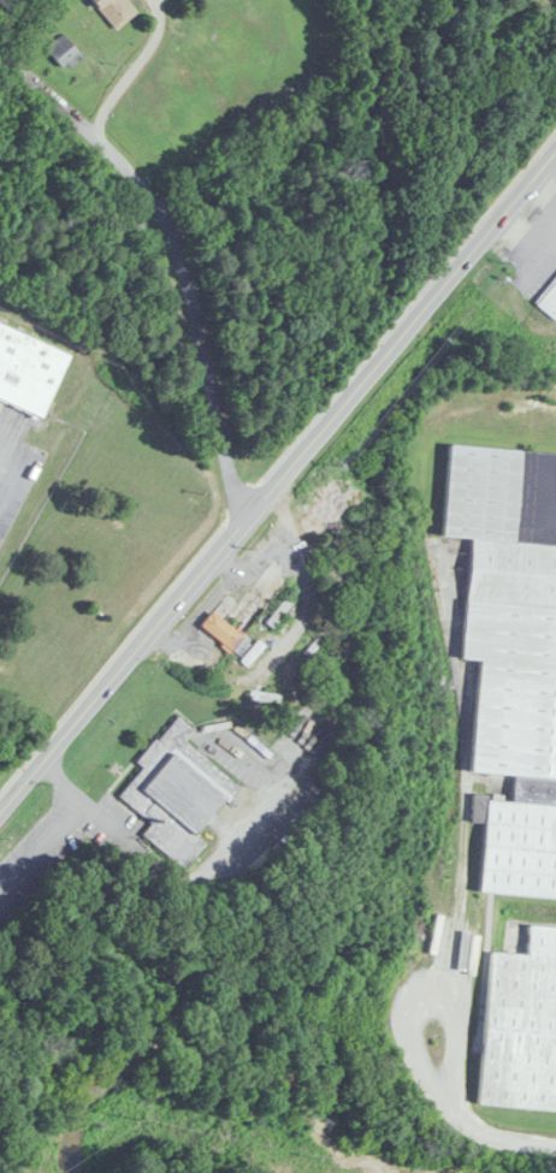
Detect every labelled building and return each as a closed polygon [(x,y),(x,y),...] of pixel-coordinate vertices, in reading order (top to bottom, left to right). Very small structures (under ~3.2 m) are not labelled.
[(136,14),(125,0),(92,0),(115,30),(136,14)] [(50,47),(64,67),(79,55),(65,36),(50,47)] [(535,303),(555,321),(555,278),(535,303)] [(0,325),(0,396),(37,413),(64,354),(0,325)] [(449,446),(442,537),(470,539),(461,660),(478,661),(469,772),(513,776),(511,802),(486,801),(478,893),(555,899),(555,454),(449,446)] [(245,593),(240,601),(228,592),(200,628),(231,652),(265,608),(245,593)] [(143,836),(184,871),(206,844),(196,835),(237,785),(185,742),(194,730),(177,716),(138,763),(143,768),(119,797),(152,825),(143,836)] [(529,926),(527,955),(489,952),(478,1105),(555,1111),(555,928),(529,926)]
